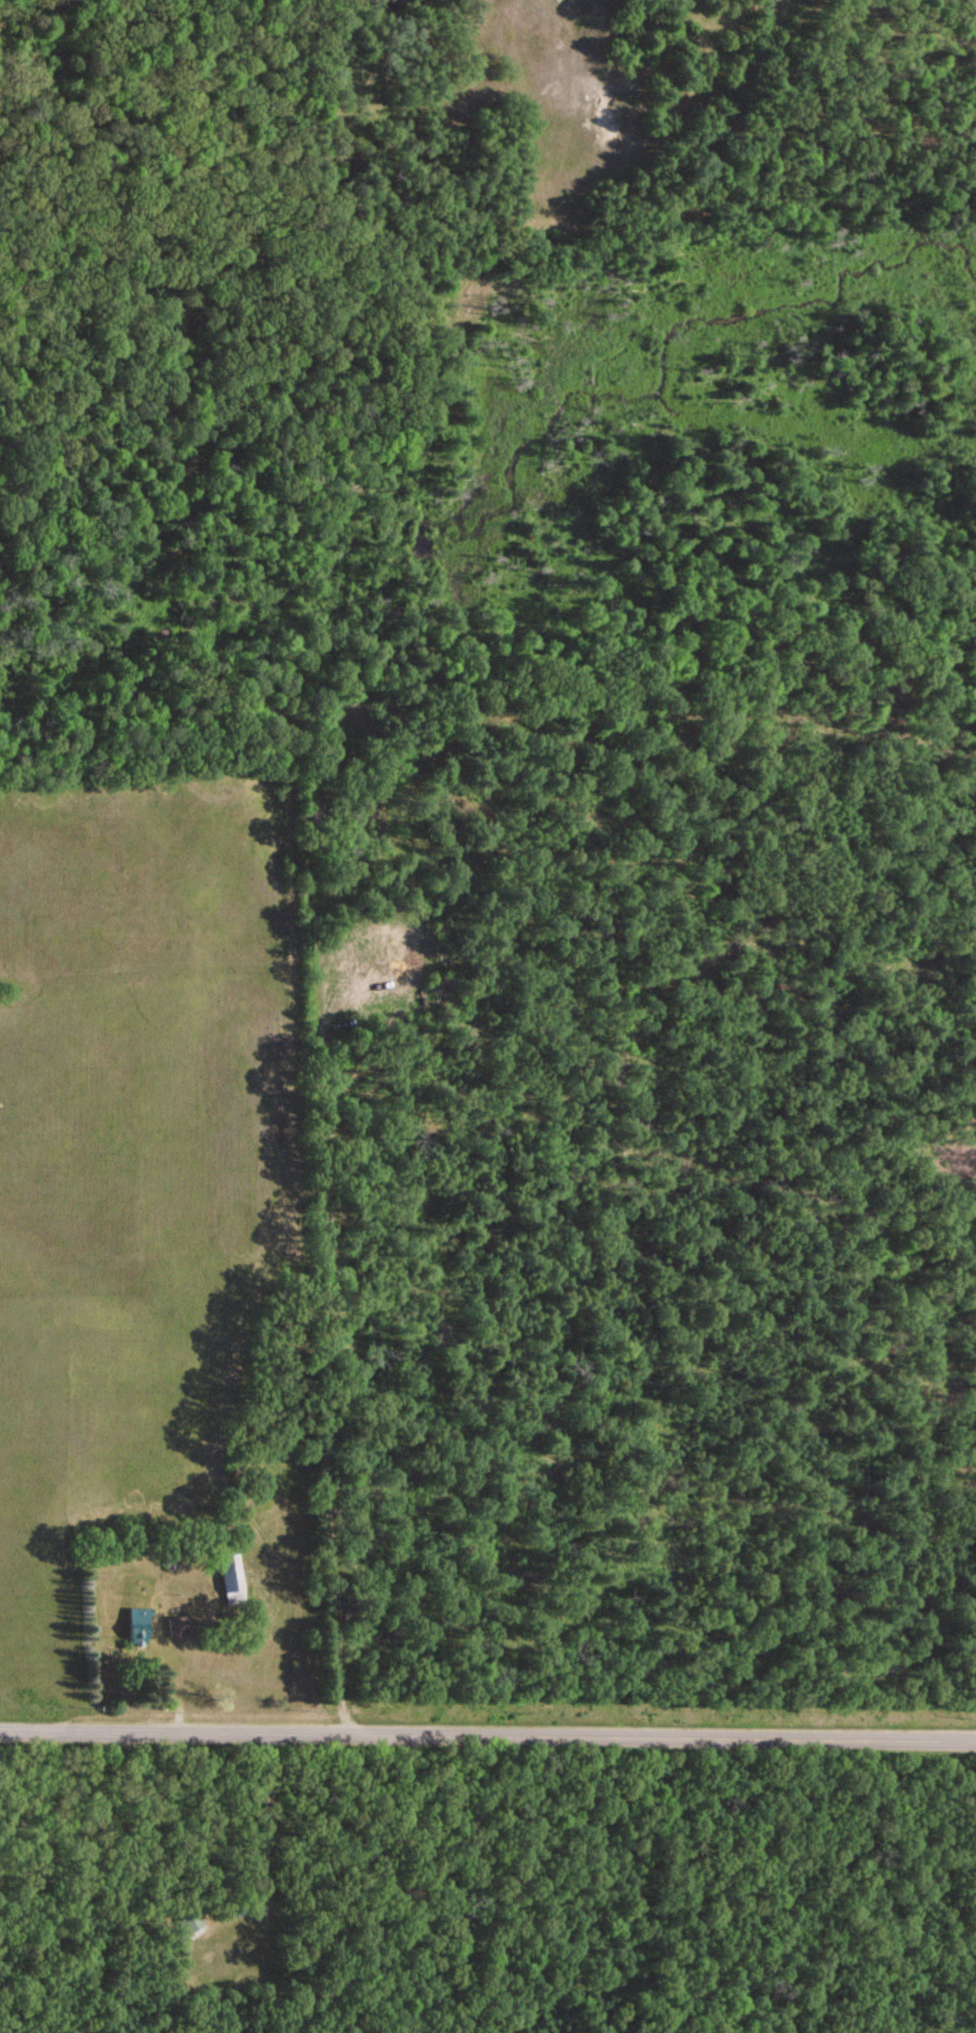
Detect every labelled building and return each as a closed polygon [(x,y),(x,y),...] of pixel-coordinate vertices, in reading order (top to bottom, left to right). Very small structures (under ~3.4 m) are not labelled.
[(225,1602),(245,1600),(239,1551),(218,1553),(225,1602)] [(148,1638),(147,1621),(129,1622),(130,1639),(148,1638)] [(189,1932),(204,1923),(194,1907),(179,1917),(189,1932)]
